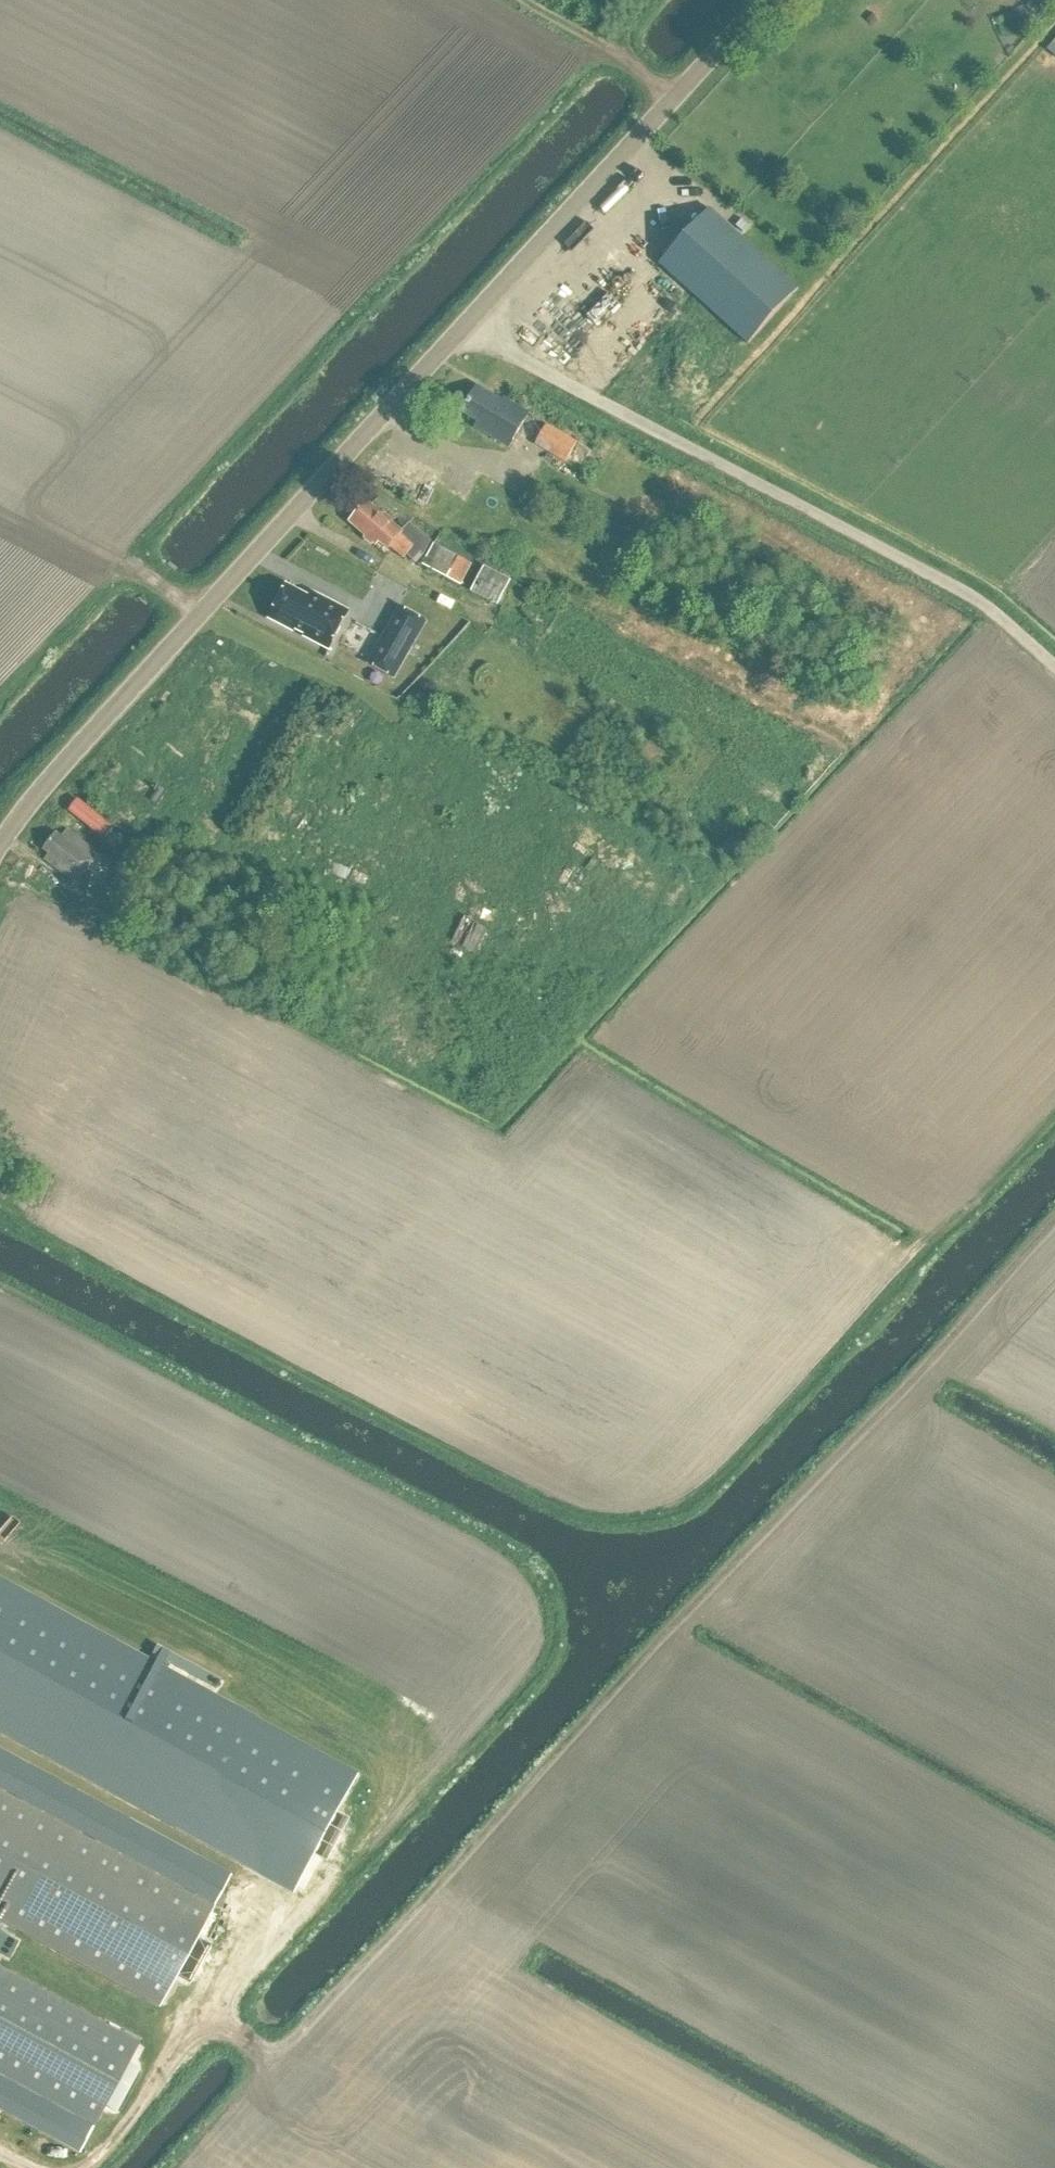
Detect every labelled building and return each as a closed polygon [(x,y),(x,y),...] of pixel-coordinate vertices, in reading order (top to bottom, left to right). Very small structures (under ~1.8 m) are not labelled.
[(1054,4),(1054,0),(1032,0),(1026,7),(1041,20),(1054,4)] [(748,345),(798,290),(710,209),(660,264),(748,345)] [(509,448),(529,414),(504,400),(503,402),(477,387),(462,413),(478,423),(475,428),(509,448)] [(583,460),(589,450),(547,426),(535,445),(566,463),(572,453),(583,460)] [(423,556),(431,543),(410,525),(402,533),(367,503),(350,523),(377,546),(380,543),(389,550),(391,548),(404,559),(407,555),(414,561),(420,553),(423,556)] [(626,542),(633,529),(619,521),(612,534),(626,542)] [(447,579),(458,558),(434,545),(422,566),(447,579)] [(472,565),(458,558),(447,579),(461,586),(472,565)] [(511,585),(485,572),(472,596),(498,610),(511,585)] [(348,612),(311,592),(308,598),(285,586),(269,619),(294,632),(296,630),(305,635),(304,637),(329,650),(348,612)] [(369,664),(395,679),(426,623),(400,609),(369,664)] [(159,807),(168,793),(160,788),(151,801),(159,807)] [(112,827),(78,800),(68,812),(102,839),(112,827)] [(77,885),(99,855),(68,831),(63,838),(57,833),(44,850),(50,855),(46,860),(77,885)] [(114,915),(121,904),(108,896),(101,907),(114,915)] [(445,911),(463,923),(452,940),(472,952),(487,929),(449,905),(445,911)] [(0,1793),(0,1919),(159,2004),(211,1907),(0,1793)] [(8,1959),(17,1943),(0,1934),(0,1955),(8,1959)] [(0,1968),(0,2076),(94,2127),(139,2043),(0,1968)]
